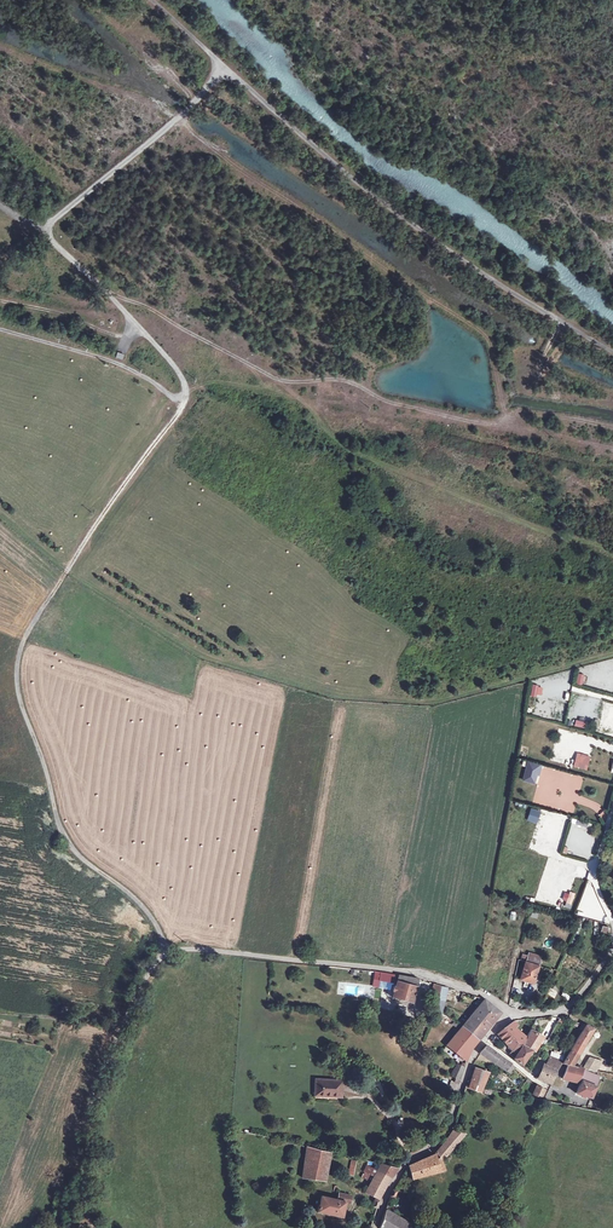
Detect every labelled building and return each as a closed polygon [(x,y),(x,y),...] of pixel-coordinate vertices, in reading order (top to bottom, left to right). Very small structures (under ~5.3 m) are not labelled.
[(118,352),(116,358),(123,360),(124,354),(118,352)] [(533,684),(531,695),(541,697),(543,686),(533,684)] [(564,703),(566,694),(556,692),(554,701),(564,703)] [(567,764),(568,759),(556,756),(555,762),(567,764)] [(573,766),(588,770),(591,759),(583,757),(582,758),(576,756),(573,766)] [(527,767),(523,780),(537,784),(542,764),(523,760),(522,766),(527,767)] [(527,820),(537,824),(541,811),(531,808),(527,820)] [(564,832),(567,815),(542,810),(541,814),(545,815),(544,820),(550,821),(548,826),(544,825),(544,828),(550,829),(564,832)] [(606,810),(600,813),(604,821),(610,818),(606,810)] [(565,858),(565,874),(575,874),(574,857),(565,858)] [(565,907),(571,909),(575,893),(569,891),(565,907)] [(527,954),(521,978),(535,981),(542,958),(527,954)] [(380,982),(398,985),(400,977),(381,974),(380,982)] [(400,977),(398,985),(397,988),(395,987),(394,992),(395,992),(394,999),(413,1004),(418,988),(417,987),(418,981),(400,977)] [(435,1011),(443,1015),(448,989),(441,986),(435,1011)] [(551,988),(548,995),(556,998),(558,991),(551,988)] [(569,1000),(571,996),(563,992),(561,995),(569,1000)] [(484,1001),(463,1027),(478,1039),(501,1012),(484,1001)] [(516,1041),(522,1044),(526,1036),(514,1029),(516,1025),(513,1022),(505,1029),(516,1041)] [(580,1057),(580,1056),(595,1031),(584,1024),(580,1030),(584,1031),(563,1065),(569,1066),(574,1067),(580,1057)] [(448,1046),(466,1062),(471,1048),(478,1039),(463,1027),(448,1046)] [(506,1054),(513,1059),(522,1044),(516,1041),(505,1029),(497,1035),(512,1050),(511,1052),(508,1050),(506,1054)] [(526,1036),(522,1044),(513,1059),(524,1070),(522,1065),(541,1036),(530,1029),(526,1036)] [(481,1053),(506,1070),(510,1065),(487,1046),(481,1053)] [(551,1057),(547,1067),(557,1071),(560,1064),(561,1062),(551,1057)] [(591,1059),(585,1069),(595,1071),(600,1063),(591,1059)] [(454,1077),(460,1080),(465,1066),(459,1064),(454,1077)] [(514,1068),(510,1065),(506,1070),(510,1073),(514,1068)] [(557,1071),(547,1067),(544,1066),(539,1078),(552,1084),(557,1071)] [(572,1082),(577,1068),(574,1067),(569,1066),(563,1080),(572,1082)] [(584,1069),(577,1068),(572,1082),(579,1083),(584,1069)] [(489,1075),(477,1069),(469,1088),(480,1093),(489,1075)] [(497,1079),(505,1083),(507,1079),(499,1075),(497,1079)] [(593,1086),(596,1079),(590,1076),(587,1083),(582,1081),(577,1093),(591,1099),(595,1087),(593,1086)] [(343,1083),(318,1082),(317,1095),(331,1096),(331,1099),(342,1099),(343,1083)] [(546,1090),(538,1086),(534,1095),(542,1098),(546,1090)] [(438,1160),(434,1155),(410,1168),(413,1180),(445,1172),(442,1161),(465,1135),(453,1130),(436,1154),(441,1159),(438,1160)] [(325,1182),(331,1154),(307,1148),(303,1179),(325,1182)] [(353,1177),(357,1160),(353,1159),(349,1176),(353,1177)] [(377,1171),(392,1179),(399,1169),(381,1165),(377,1171)] [(360,1183),(369,1187),(377,1171),(368,1167),(360,1183)] [(377,1171),(369,1187),(366,1192),(380,1200),(389,1182),(392,1179),(377,1171)] [(390,1197),(395,1199),(398,1191),(392,1189),(390,1197)] [(338,1201),(322,1198),(319,1214),(343,1219),(346,1204),(351,1205),(353,1197),(339,1194),(338,1201)] [(387,1212),(382,1227),(414,1227),(387,1212)]
